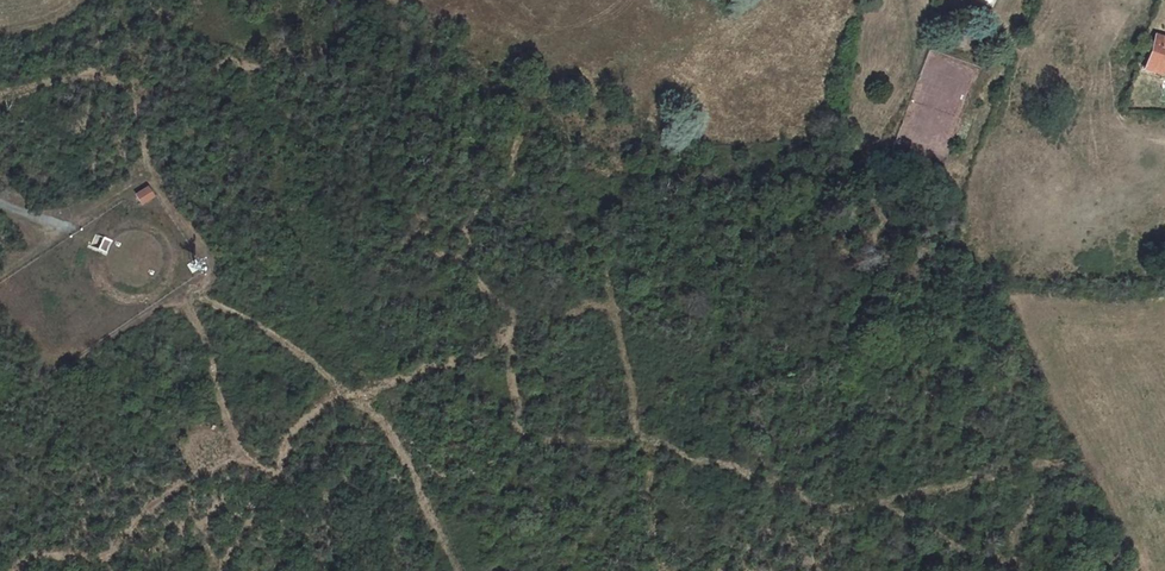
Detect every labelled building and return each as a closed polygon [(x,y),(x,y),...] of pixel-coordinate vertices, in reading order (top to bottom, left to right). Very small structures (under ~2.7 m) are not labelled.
[(1155,35),(1144,68),(1161,74),(1164,64),(1164,38),(1155,35)] [(147,187),(136,195),(141,203),(153,196),(147,187)]
